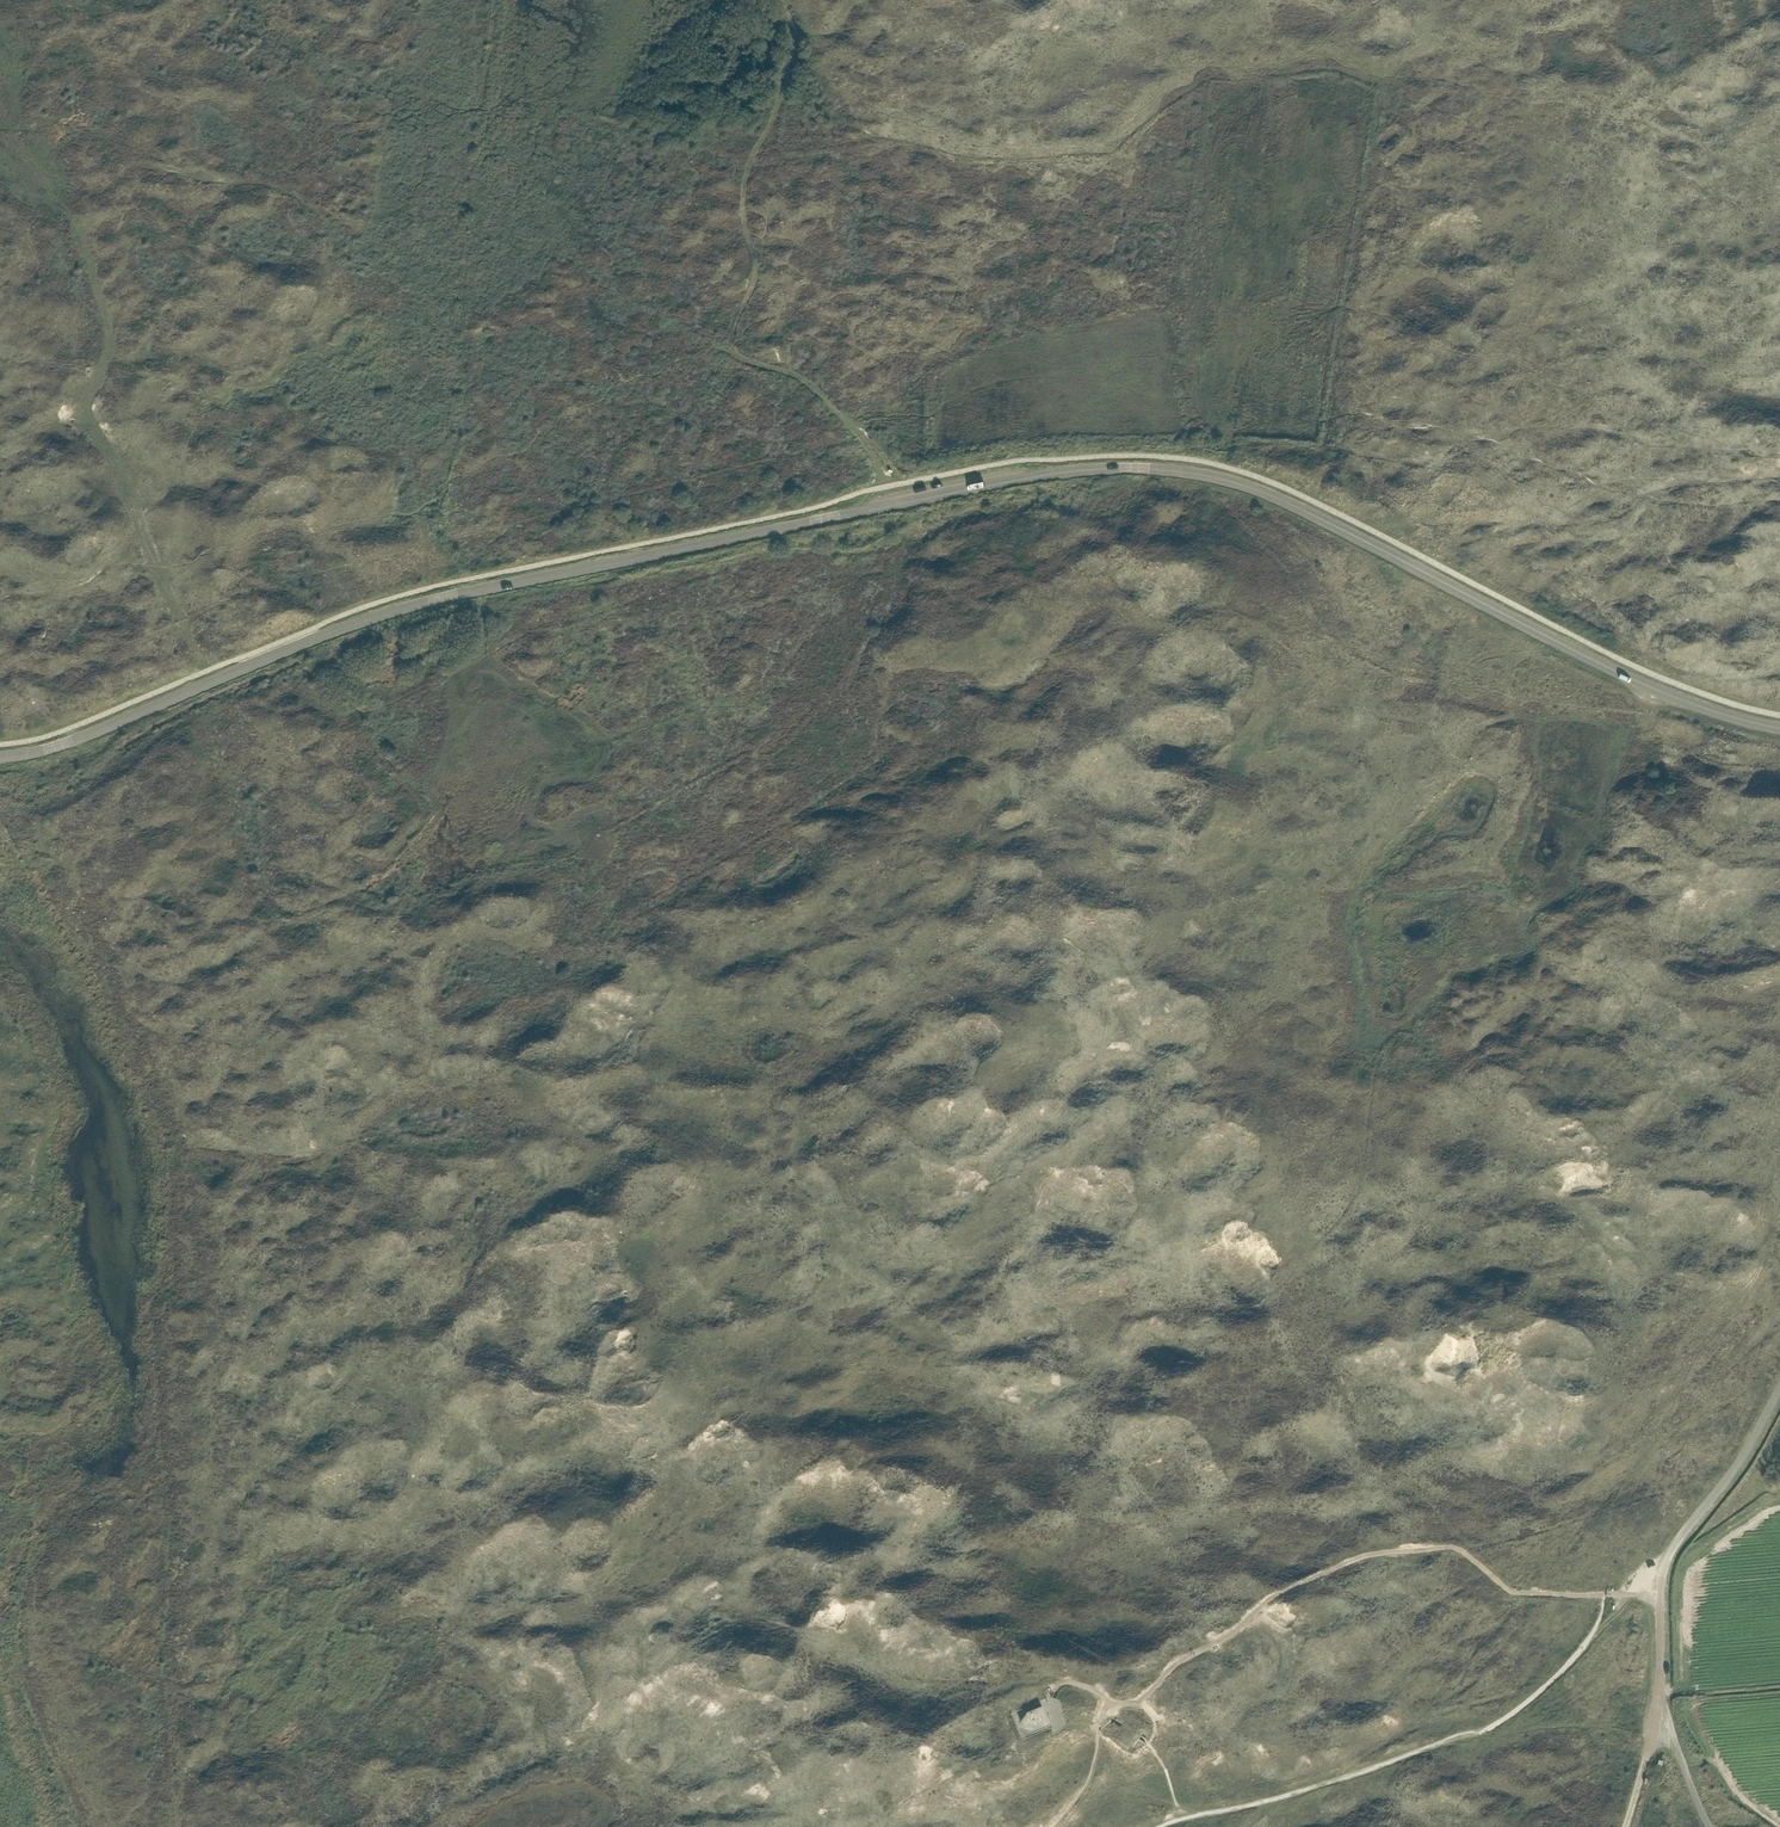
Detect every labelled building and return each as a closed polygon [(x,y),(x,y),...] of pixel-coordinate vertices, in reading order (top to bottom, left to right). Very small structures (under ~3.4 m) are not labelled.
[(1024,1729),(1034,1730),(1049,1723),(1041,1706),(1027,1712),(1020,1720),(1024,1729)] [(1125,1711),(1118,1721),(1123,1724),(1122,1726),(1120,1728),(1113,1723),(1106,1733),(1132,1750),(1139,1740),(1144,1743),(1146,1741),(1147,1740),(1147,1739),(1129,1726),(1135,1717),(1125,1711)]
